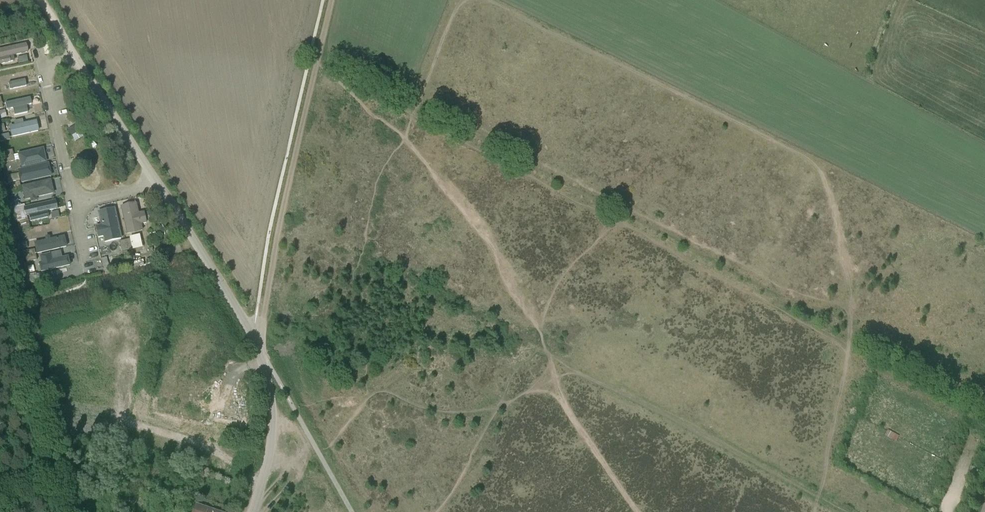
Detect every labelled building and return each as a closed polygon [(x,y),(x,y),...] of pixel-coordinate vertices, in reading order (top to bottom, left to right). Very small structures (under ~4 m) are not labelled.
[(0,49),(0,65),(15,61),(13,56),(29,52),(26,43),(0,49)] [(24,71),(9,74),(11,81),(26,78),(24,71)] [(30,97),(5,103),(7,110),(13,108),(14,115),(28,112),(27,105),(32,104),(30,97)] [(15,125),(9,126),(12,137),(39,131),(37,120),(24,123),(23,119),(14,121),(15,125)] [(76,124),(68,129),(75,141),(83,137),(76,124)] [(0,136),(0,142),(7,140),(10,140),(9,134),(0,136)] [(37,139),(23,142),(25,147),(38,144),(37,139)] [(44,148),(18,153),(21,168),(47,162),(44,148)] [(12,150),(1,152),(3,158),(8,156),(13,155),(12,150)] [(21,184),(52,176),(49,163),(18,169),(21,184)] [(15,175),(7,177),(8,183),(16,182),(15,175)] [(25,200),(55,193),(51,178),(21,185),(25,200)] [(18,199),(10,200),(12,207),(20,205),(18,199)] [(55,200),(24,207),(26,216),(28,215),(29,221),(48,218),(47,211),(57,209),(55,200)] [(138,215),(136,203),(121,206),(127,235),(143,231),(142,224),(147,223),(144,213),(138,215)] [(116,207),(98,211),(101,224),(95,226),(98,238),(103,237),(105,243),(123,239),(116,207)] [(28,217),(17,220),(18,225),(29,223),(28,217)] [(30,229),(29,223),(18,225),(20,231),(30,229)] [(46,240),(34,243),(37,254),(67,247),(65,235),(50,239),(50,235),(45,236),(46,240)] [(41,262),(39,263),(41,273),(71,266),(69,255),(58,258),(57,252),(40,256),(41,262)] [(106,257),(101,259),(105,274),(110,273),(106,257)] [(901,435),(889,429),(886,435),(897,441),(901,435)] [(196,503),(193,511),(222,511),(196,503)]
